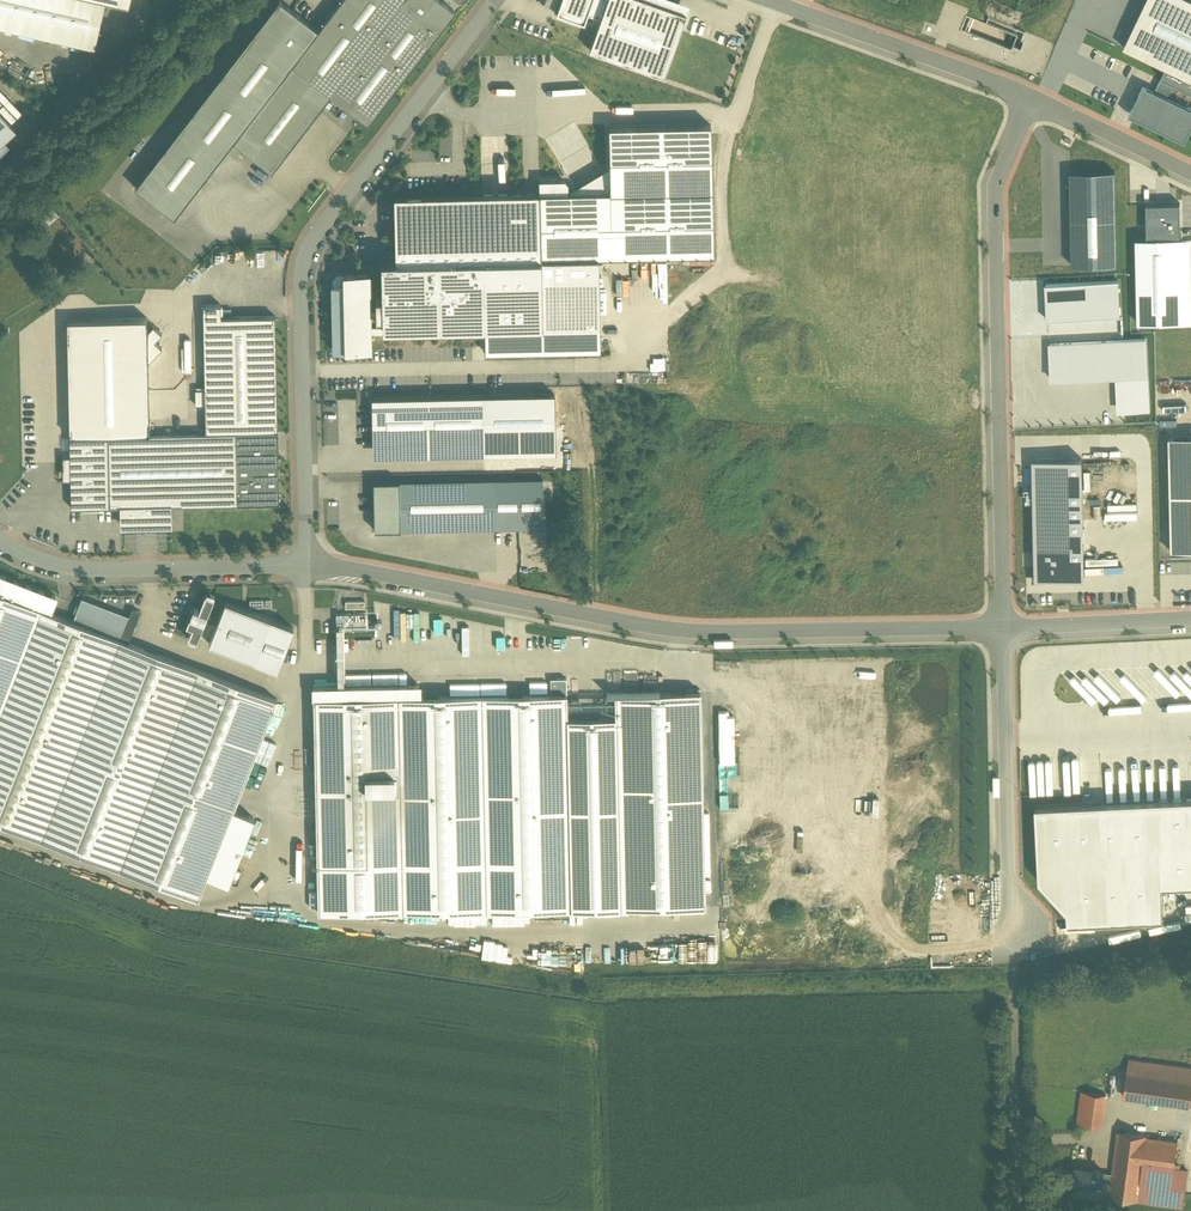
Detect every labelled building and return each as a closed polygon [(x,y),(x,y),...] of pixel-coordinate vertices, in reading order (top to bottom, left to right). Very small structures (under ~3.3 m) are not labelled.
[(102,50),(113,0),(130,4),(131,0),(0,0),(0,27),(102,50)] [(233,142),(272,172),(331,95),(369,124),(455,12),(440,0),(342,0),(319,30),(233,142)] [(556,16),(583,26),(588,15),(600,19),(607,0),(562,0),(556,16)] [(600,19),(588,53),(663,80),(686,17),(639,0),(607,0),(600,19)] [(1126,47),(1168,67),(1163,77),(1190,90),(1190,0),(1149,0),(1126,47)] [(233,142),(319,30),(282,1),(137,189),(174,218),(233,142)] [(1009,27),(1001,46),(1015,51),(1022,32),(1009,27)] [(1129,113),(1188,140),(1190,133),(1190,106),(1143,84),(1129,113)] [(18,134),(0,114),(0,150),(18,134)] [(546,319),(602,318),(601,254),(717,251),(714,121),(612,123),(613,169),(576,189),(543,189),(544,250),(546,319)] [(1076,171),(1070,171),(1070,186),(1066,186),(1066,199),(1070,198),(1072,265),(1117,264),(1114,170),(1076,171)] [(397,193),(399,254),(544,250),(543,189),(397,193)] [(1147,238),(1136,238),(1138,323),(1183,322),(1181,237),(1180,203),(1146,204),(1147,238)] [(399,254),(386,254),(387,292),(381,292),(381,302),(381,308),(381,310),(388,310),(388,322),(388,323),(394,322),(486,320),(546,319),(544,250),(399,254)] [(374,266),(349,267),(349,269),(349,279),(351,344),(376,344),(376,328),(375,322),(375,308),(381,308),(381,302),(375,302),(374,266)] [(349,279),(349,269),(343,269),(339,273),(339,279),(349,279)] [(339,279),(337,279),(338,345),(351,344),(349,279),(339,279)] [(221,305),(203,305),(205,389),(196,390),(196,405),(205,405),(206,434),(151,435),(72,436),(73,509),(122,508),(123,527),(171,526),(170,507),(280,504),(276,316),(221,317),(221,305)] [(486,320),(487,354),(602,351),(602,318),(546,319),(486,320)] [(72,436),(151,435),(148,319),(70,320),(72,436)] [(1049,341),(1051,379),(1123,376),(1124,412),(1149,410),(1147,375),(1145,337),(1049,341)] [(184,371),(195,371),(195,339),(184,339),(184,371)] [(480,399),(371,403),(373,459),(482,455),(480,399)] [(1171,436),(1173,551),(1190,550),(1190,436),(1171,436)] [(1082,458),(1033,459),(1036,577),(1085,577),(1082,458)] [(494,483),(398,486),(400,534),(496,531),(494,483)] [(398,486),(372,487),(373,535),(400,534),(398,486)] [(982,530),(992,530),(992,511),(982,511),(982,530)] [(198,904),(277,702),(0,594),(0,827),(198,904)] [(206,595),(199,611),(193,609),(186,625),(192,628),(189,637),(197,641),(214,598),(206,595)] [(293,633),(225,606),(208,648),(276,675),(293,633)] [(366,615),(336,616),(336,630),(367,630),(366,615)] [(1089,706),(1099,695),(1075,672),(1065,682),(1089,706)] [(852,692),(865,680),(859,674),(846,687),(852,692)] [(313,691),(318,919),(571,914),(565,718),(566,698),(421,701),(421,689),(313,691)] [(565,718),(571,914),(705,909),(698,693),(613,696),(613,717),(565,718)] [(1090,786),(1088,757),(1073,758),(1074,787),(1090,786)] [(1024,770),(1042,769),(1041,759),(1023,761),(1024,770)] [(1035,804),(1038,880),(1065,908),(1066,919),(1158,916),(1156,881),(1190,880),(1190,798),(1035,804)] [(524,966),(525,961),(557,965),(558,950),(481,942),(478,962),(524,966)] [(1129,1059),(1124,1097),(1190,1106),(1190,1099),(1190,1068),(1129,1059)] [(1106,1094),(1082,1091),(1078,1123),(1101,1127),(1106,1094)] [(1147,1135),(1119,1131),(1113,1173),(1104,1172),(1102,1183),(1112,1185),(1110,1196),(1138,1200),(1142,1165),(1174,1170),(1174,1169),(1178,1141),(1146,1137),(1147,1135)] [(1174,1170),(1142,1165),(1138,1200),(1184,1206),(1188,1171),(1174,1169),(1174,1170)] [(1104,1171),(1075,1167),(1072,1191),(1100,1195),(1102,1183),(1104,1172),(1104,1171)]
